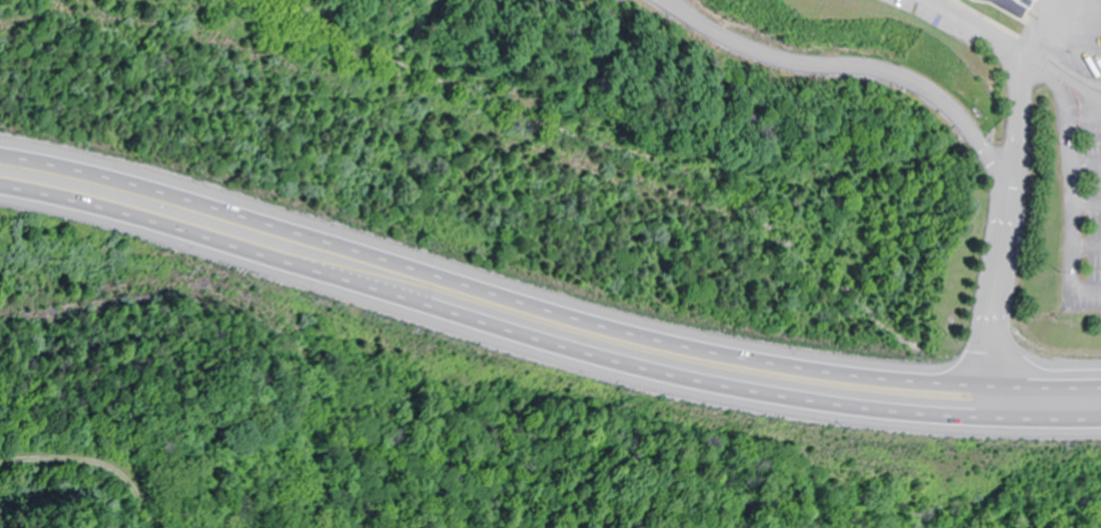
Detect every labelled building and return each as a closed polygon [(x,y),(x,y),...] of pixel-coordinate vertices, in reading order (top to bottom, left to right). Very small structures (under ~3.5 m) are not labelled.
[(1014,16),(1023,0),(984,0),(1014,16)]
